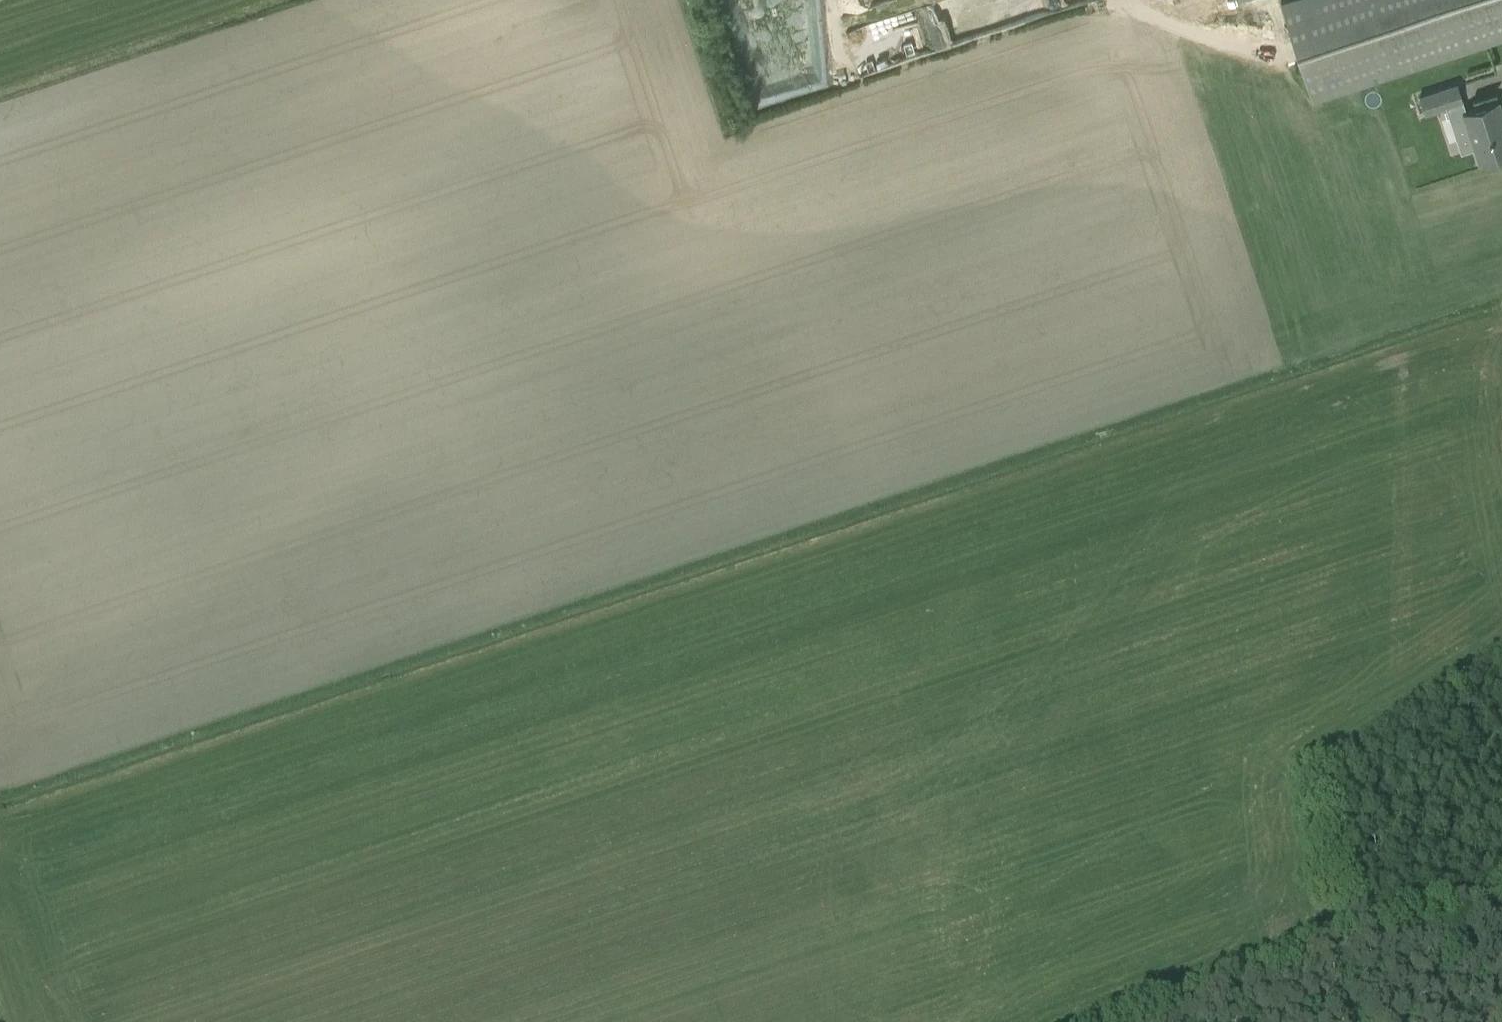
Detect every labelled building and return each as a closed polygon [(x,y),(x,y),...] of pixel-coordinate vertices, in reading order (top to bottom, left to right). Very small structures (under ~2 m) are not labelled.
[(1265,40),(1289,32),(1279,0),(1254,0),(1252,1),(1265,40)] [(1280,2),(1311,98),(1501,35),(1501,0),(1286,0),(1280,2)] [(824,42),(822,1),(809,2),(810,43),(824,42)] [(1419,96),(1424,113),(1447,106),(1460,102),(1462,101),(1457,83),(1419,96)] [(1479,163),(1501,155),(1501,113),(1498,99),(1463,111),(1460,102),(1447,106),(1461,150),(1473,146),(1479,163)]
